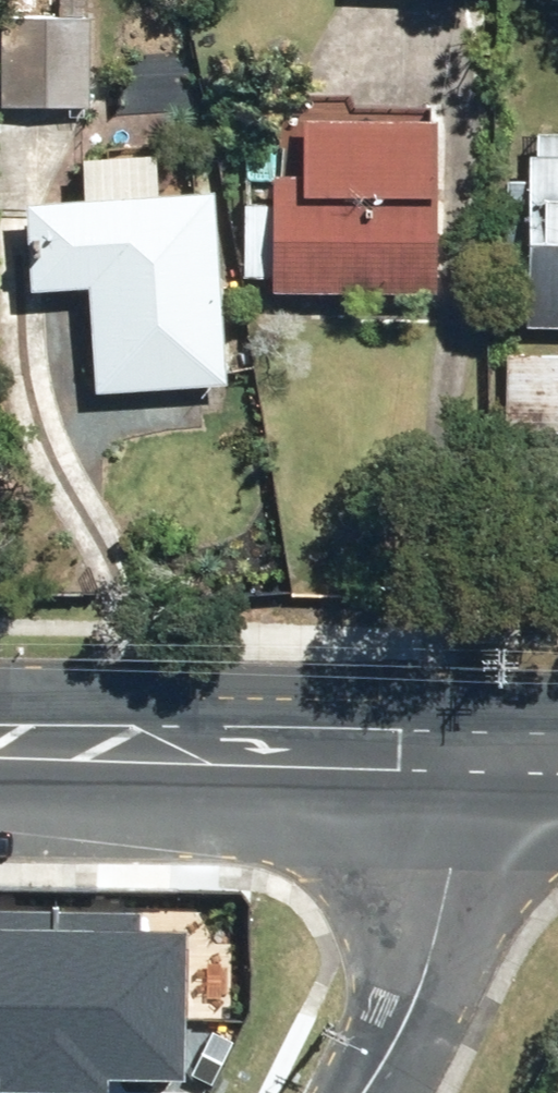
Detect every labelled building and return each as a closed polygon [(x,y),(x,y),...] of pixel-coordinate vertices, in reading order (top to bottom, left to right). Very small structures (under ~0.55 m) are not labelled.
[(15,109),(80,106),(76,21),(12,24),(15,109)] [(292,184),(256,184),(256,296),(294,296),(294,301),(427,299),(424,136),(291,139),(292,184)] [(523,333),(557,332),(557,147),(522,147),(523,333)] [(20,300),(85,297),(94,399),(214,388),(197,199),(15,208),(20,300)] [(503,435),(557,436),(557,361),(504,360),(503,435)] [(185,1082),(186,934),(137,933),(137,912),(0,911),(0,1092),(107,1092),(107,1082),(185,1082)]
